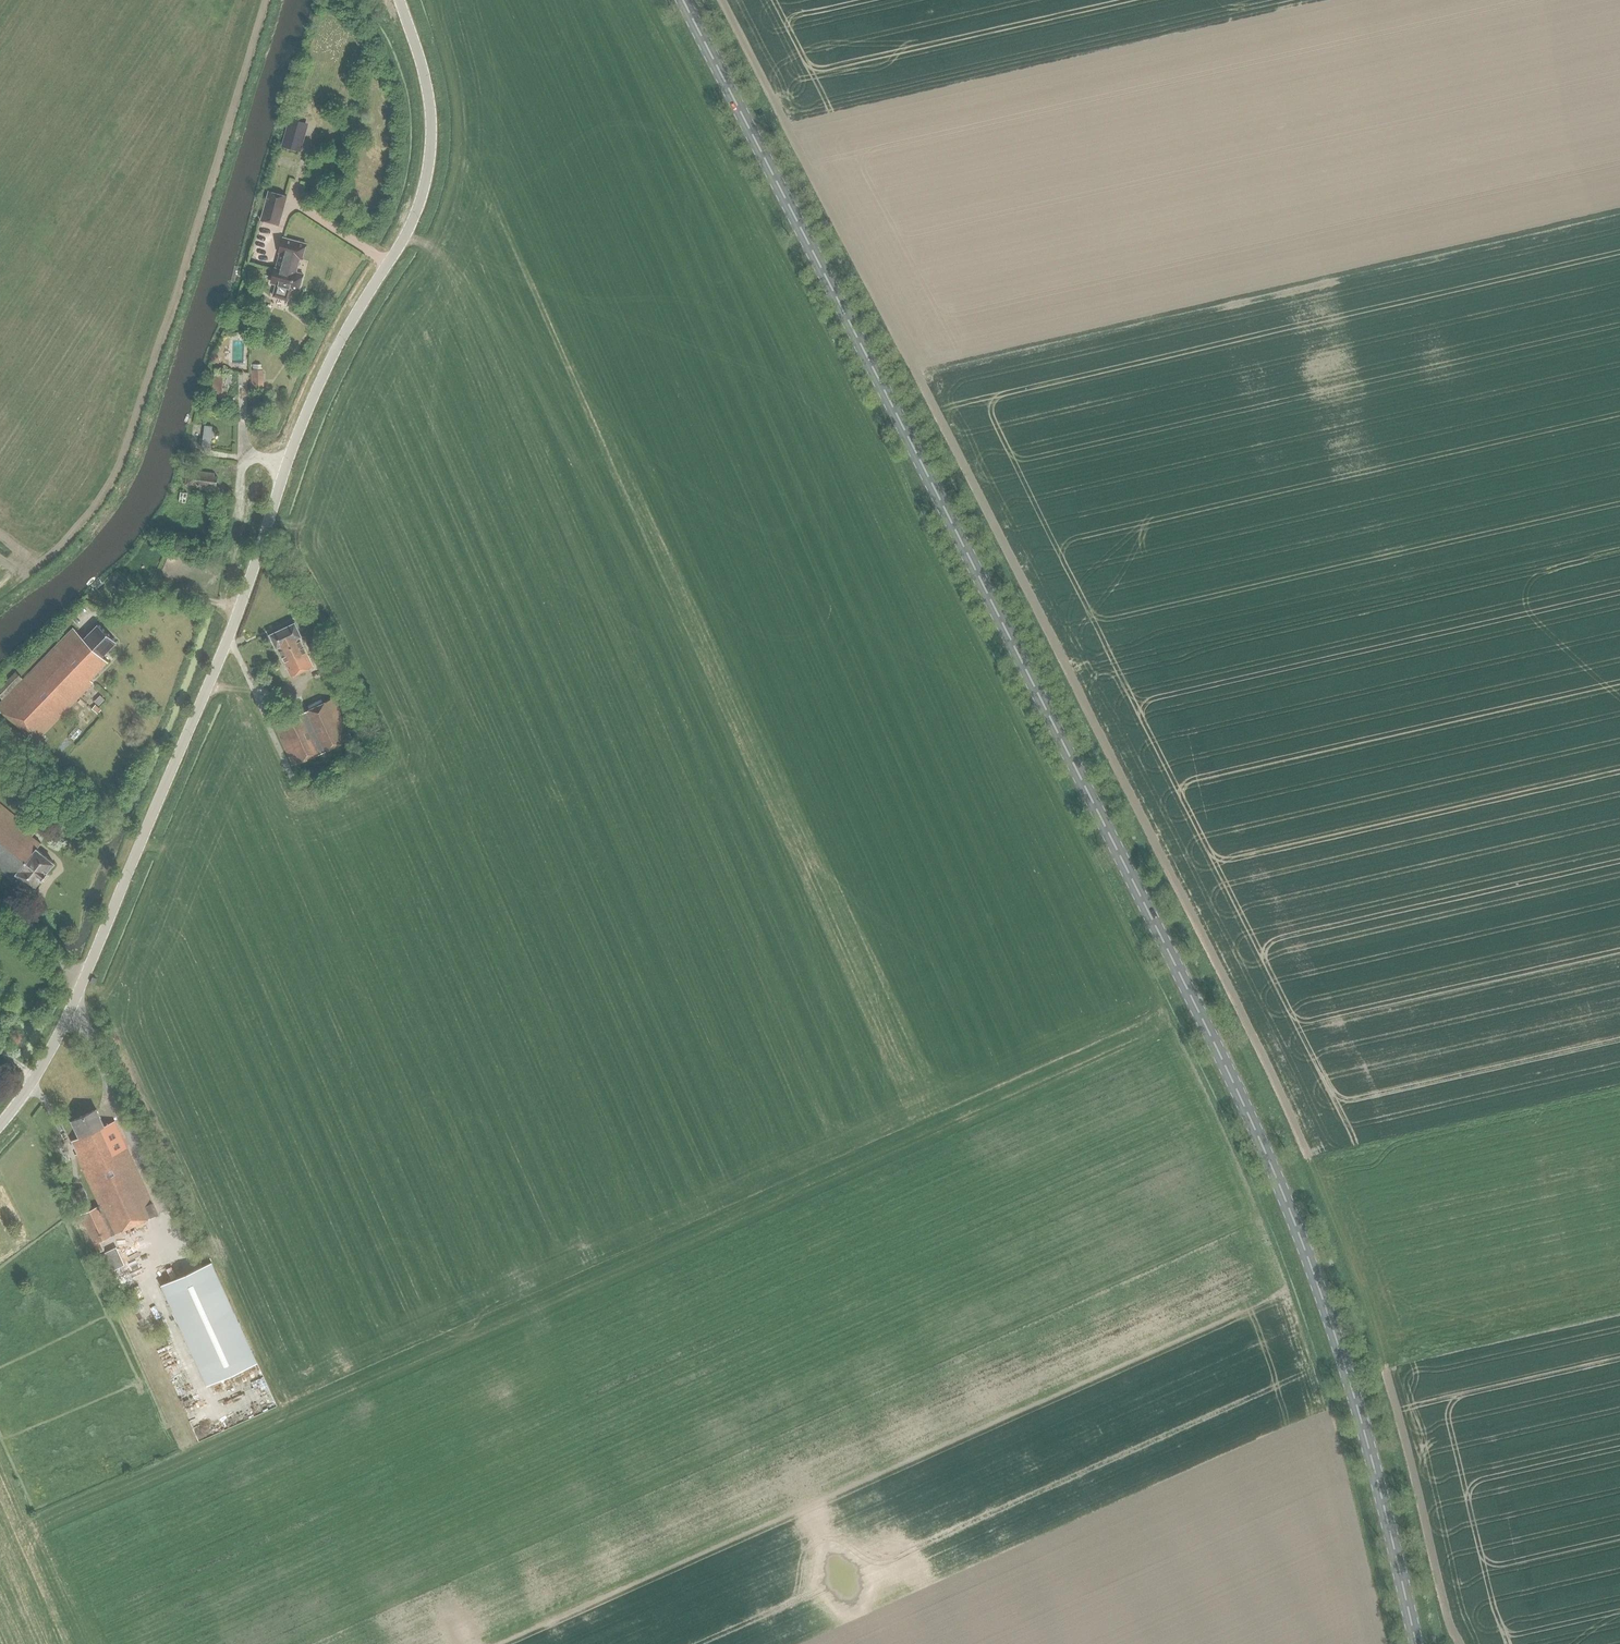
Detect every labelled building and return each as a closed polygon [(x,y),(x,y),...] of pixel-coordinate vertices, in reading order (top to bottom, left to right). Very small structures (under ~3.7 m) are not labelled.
[(308,124),(289,118),(281,146),(301,152),(308,124)] [(288,195),(269,190),(261,220),(280,225),(288,195)] [(275,268),(271,282),(276,283),(273,296),(288,300),(291,289),(299,291),(303,274),(296,272),(300,259),(302,259),(306,244),(283,238),(279,253),(285,255),(281,269),(275,268)] [(234,395),(233,370),(215,371),(216,396),(234,395)] [(264,370),(251,370),(252,387),(264,387),(264,370)] [(210,448),(212,426),(204,425),(203,439),(202,441),(202,447),(210,448)] [(223,494),(225,480),(217,479),(218,476),(193,473),(191,490),(206,492),(206,495),(215,497),(215,493),(223,494)] [(295,623),(282,629),(303,672),(313,667),(299,637),(301,636),(295,623)] [(116,641),(98,624),(83,639),(73,629),(0,703),(0,711),(36,741),(93,682),(90,680),(107,662),(102,656),(116,641)] [(282,629),(270,635),(276,648),(278,647),(292,677),(303,672),(282,629)] [(0,688),(0,694),(4,698),(24,678),(17,671),(0,688)] [(274,724),(293,765),(352,739),(333,698),(274,724)] [(95,705),(92,709),(98,714),(101,710),(95,705)] [(13,878),(17,874),(34,888),(41,879),(42,879),(47,873),(46,872),(54,863),(37,849),(41,844),(32,836),(35,832),(0,804),(0,868),(13,878)] [(100,1241),(114,1235),(158,1214),(115,1121),(105,1126),(97,1110),(73,1121),(80,1137),(73,1141),(79,1153),(76,1154),(100,1205),(81,1214),(95,1243),(99,1252),(104,1249),(100,1241)] [(90,1202),(83,1187),(75,1191),(81,1205),(90,1202)] [(120,1256),(109,1262),(109,1263),(113,1271),(125,1265),(120,1256)] [(212,1262),(161,1285),(207,1385),(258,1362),(212,1262)]
